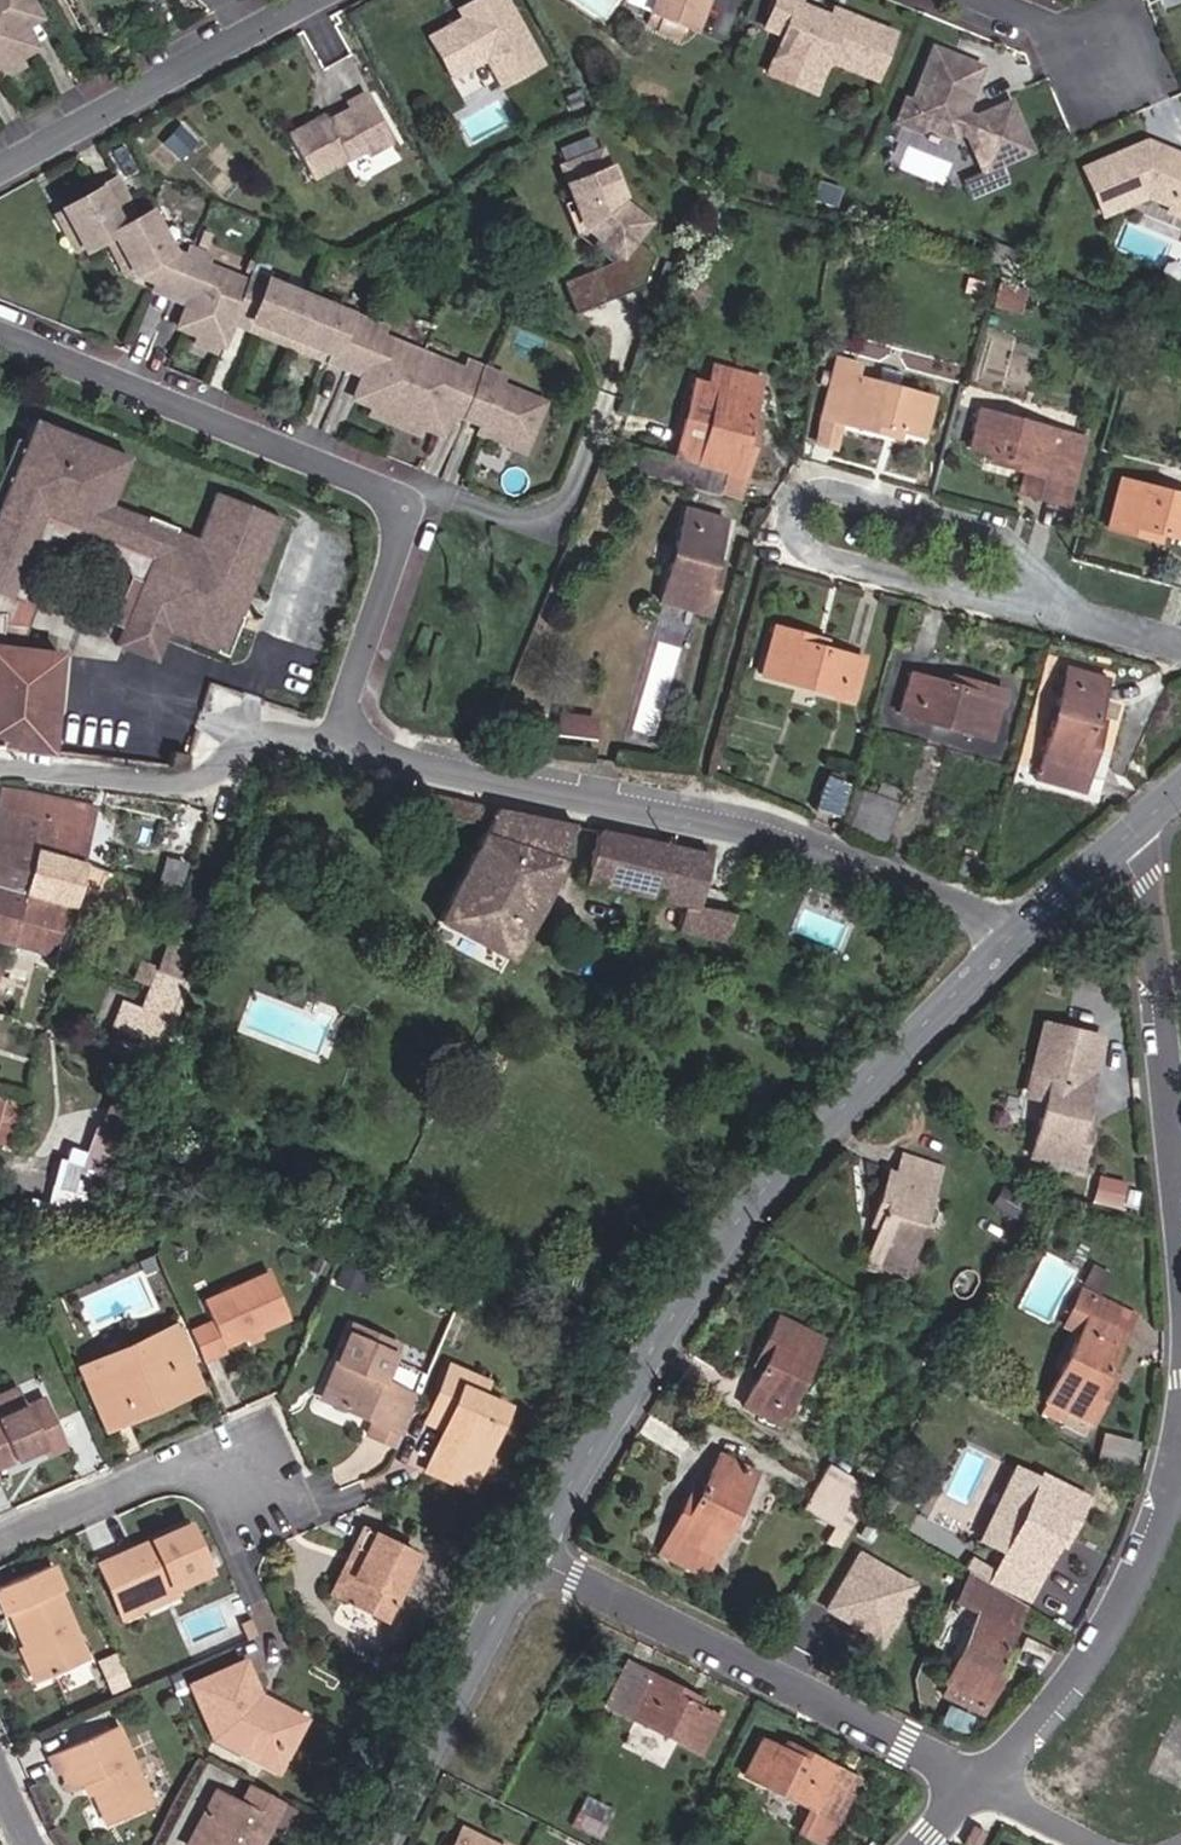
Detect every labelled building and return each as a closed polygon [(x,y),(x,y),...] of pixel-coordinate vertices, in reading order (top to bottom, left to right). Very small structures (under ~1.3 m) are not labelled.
[(17,58),(34,49),(25,32),(20,24),(37,15),(29,0),(0,0),(0,67),(17,58)] [(505,0),(475,0),(457,10),(462,19),(465,23),(457,28),(451,25),(428,38),(450,79),(485,59),(500,87),(541,65),(505,0)] [(645,12),(648,13),(660,18),(655,29),(654,32),(677,41),(683,27),(692,31),(704,0),(650,0),(645,12)] [(892,34),(842,13),(838,21),(828,17),(795,4),(797,0),(774,0),(764,27),(782,34),(776,47),(781,60),(809,71),(822,66),(825,58),(873,79),(892,34)] [(838,21),(842,13),(832,9),(828,17),(838,21)] [(660,18),(648,13),(643,24),(655,29),(660,18)] [(25,32),(42,23),(37,15),(20,24),(25,32)] [(465,23),(462,19),(451,25),(457,28),(465,23)] [(811,91),(822,66),(809,71),(781,60),(776,47),(766,72),(811,91)] [(962,114),(981,66),(933,47),(912,101),(905,98),(895,122),(918,131),(921,125),(952,138),(955,131),(966,135),(981,171),(1028,151),(1008,103),(973,118),(962,114)] [(21,67),(17,58),(0,67),(0,72),(2,77),(21,67)] [(365,155),(391,142),(365,94),(346,103),(349,109),(325,123),(313,129),(310,123),(287,136),(311,178),(362,150),(365,155)] [(313,129),(325,123),(322,117),(310,123),(313,129)] [(183,158),(199,140),(181,123),(165,141),(183,158)] [(1155,147),(1144,143),(1138,145),(1154,151),(1155,147)] [(1155,147),(1154,151),(1138,145),(1081,169),(1100,215),(1144,196),(1169,206),(1175,192),(1180,194),(1180,158),(1155,147)] [(622,198),(602,149),(560,165),(583,227),(622,258),(615,267),(642,288),(655,256),(637,241),(652,223),(622,198)] [(1004,179),(999,168),(974,178),(979,189),(1004,179)] [(383,329),(252,275),(249,283),(205,265),(208,256),(189,249),(185,257),(171,252),(149,212),(136,219),(114,180),(61,209),(81,245),(83,249),(103,238),(110,234),(130,270),(131,273),(154,283),(188,298),(185,305),(176,327),(195,335),(217,344),(222,346),(232,323),(235,315),(363,368),(360,376),(351,399),(371,407),(421,427),(440,435),(450,413),(453,404),(484,416),(480,426),(477,433),(523,452),(543,403),(499,385),(502,377),(467,363),(464,371),(380,336),(383,329)] [(1175,192),(1169,206),(1167,212),(1180,217),(1180,194),(1175,192)] [(81,245),(61,209),(53,214),(73,249),(81,245)] [(130,270),(110,234),(103,238),(123,274),(130,270)] [(574,315),(642,288),(615,267),(612,264),(562,284),(574,315)] [(976,296),(979,283),(964,279),(961,293),(976,296)] [(188,298),(154,283),(151,291),(185,305),(188,298)] [(1018,313),(1024,292),(997,284),(991,306),(1018,313)] [(363,368),(235,315),(232,323),(360,376),(363,368)] [(217,344),(195,335),(192,343),(214,352),(217,344)] [(859,366),(835,359),(820,417),(823,417),(839,422),(886,436),(888,428),(899,431),(921,437),(931,399),(896,389),(876,384),(856,378),(859,366)] [(737,499),(755,431),(747,429),(750,420),(761,379),(713,367),(709,385),(695,381),(674,457),(614,441),(607,466),(737,499)] [(896,389),(900,374),(880,369),(876,384),(896,389)] [(484,416),(453,404),(450,413),(480,426),(484,416)] [(421,427),(371,407),(367,414),(418,435),(421,427)] [(1066,505),(1084,439),(979,410),(969,448),(992,455),(1000,457),(998,464),(1024,471),(1019,492),(1066,505)] [(832,448),(839,422),(823,417),(815,444),(832,448)] [(129,458),(33,420),(0,502),(0,595),(11,599),(44,516),(150,559),(122,629),(115,646),(156,663),(169,633),(215,652),(215,653),(226,657),(242,617),(241,617),(279,519),(215,493),(196,540),(175,531),(176,529),(146,517),(145,519),(110,505),(129,458)] [(755,431),(757,422),(750,420),(747,429),(755,431)] [(897,439),(899,431),(888,428),(886,436),(897,439)] [(998,464),(1000,457),(992,455),(990,462),(998,464)] [(1119,480),(1107,528),(1158,541),(1160,533),(1180,539),(1180,496),(1119,480)] [(707,615),(718,572),(711,570),(713,561),(724,520),(684,509),(660,601),(707,615)] [(29,590),(46,544),(63,537),(123,561),(129,577),(111,624),(122,629),(150,559),(44,516),(11,599),(0,595),(0,614),(4,614),(0,647),(18,649),(36,607),(29,590)] [(718,572),(721,563),(713,561),(711,570),(718,572)] [(58,654),(18,649),(0,647),(4,614),(0,614),(0,747),(49,753),(58,654)] [(851,700),(862,661),(822,650),(813,647),(815,639),(773,627),(760,675),(851,700)] [(822,650),(824,642),(815,639),(813,647),(822,650)] [(1083,792),(1100,732),(1092,730),(1095,719),(1106,680),(1066,669),(1036,778),(1083,792)] [(990,739),(1004,692),(961,680),(959,688),(950,685),(910,674),(898,714),(990,739)] [(959,688),(961,680),(953,678),(950,685),(959,688)] [(558,732),(597,735),(598,714),(559,711),(558,732)] [(1100,732),(1103,722),(1095,719),(1092,730),(1100,732)] [(841,819),(851,787),(826,778),(815,809),(841,819)] [(95,807),(0,788),(0,809),(40,819),(32,849),(80,863),(95,807)] [(883,846),(898,804),(863,790),(847,832),(883,846)] [(544,899),(561,859),(574,825),(406,791),(403,807),(485,826),(438,921),(508,960),(544,899)] [(40,819),(0,809),(0,888),(20,894),(32,849),(40,819)] [(182,865),(189,833),(167,828),(151,888),(176,895),(184,866),(182,865)] [(698,907),(711,855),(598,831),(597,832),(584,884),(683,906),(677,932),(727,943),(734,914),(698,907)] [(67,907),(80,863),(32,849),(20,894),(22,894),(67,907)] [(998,893),(1001,884),(987,879),(984,888),(998,893)] [(22,894),(20,894),(0,888),(0,941),(8,943),(22,894)] [(53,956),(67,907),(22,894),(8,943),(53,956)] [(142,961),(134,979),(150,986),(140,1011),(121,1004),(113,1027),(163,1046),(187,980),(177,976),(189,946),(169,938),(158,968),(142,961)] [(12,982),(0,979),(0,992),(8,994),(12,982)] [(1099,1039),(1041,1025),(1032,1063),(1051,1067),(1042,1101),(1029,1157),(1077,1168),(1087,1126),(1079,1124),(1081,1115),(1099,1039)] [(114,1051),(118,1039),(106,1035),(102,1047),(114,1051)] [(114,1051),(140,1061),(144,1049),(118,1039),(114,1051)] [(163,1075),(169,1058),(160,1055),(154,1072),(163,1075)] [(174,1080),(181,1063),(169,1058),(163,1075),(174,1080)] [(1051,1067),(1032,1063),(1024,1097),(1042,1101),(1051,1067)] [(23,1103),(0,1096),(0,1144),(11,1147),(23,1103)] [(120,1164),(137,1115),(111,1104),(93,1156),(120,1164)] [(1087,1126),(1089,1117),(1081,1115),(1079,1124),(1087,1126)] [(902,1280),(938,1168),(901,1156),(895,1174),(887,1171),(869,1226),(877,1228),(864,1267),(902,1280)] [(104,1203),(114,1177),(66,1162),(56,1203),(104,1203)] [(1124,1209),(1130,1185),(1101,1178),(1095,1201),(1124,1209)] [(1014,1219),(1025,1202),(1002,1187),(991,1205),(1014,1219)] [(321,1276),(329,1259),(317,1254),(309,1271),(321,1276)] [(357,1291),(364,1275),(342,1265),(335,1281),(357,1291)] [(290,1318),(270,1273),(203,1302),(211,1321),(189,1331),(203,1362),(225,1353),(223,1347),(290,1318)] [(1087,1318),(1097,1298),(1082,1291),(1072,1310),(1087,1318)] [(1107,1370),(1134,1316),(1097,1298),(1087,1318),(1045,1401),(1073,1415),(1089,1423),(1110,1381),(1103,1378),(1107,1370)] [(779,1424),(821,1340),(777,1317),(751,1369),(758,1372),(742,1406),(779,1424)] [(395,1447),(426,1376),(392,1361),(399,1346),(350,1324),(333,1362),(342,1366),(326,1403),(371,1422),(366,1435),(395,1447)] [(196,1390),(170,1330),(83,1367),(93,1390),(114,1381),(126,1410),(169,1392),(173,1400),(196,1390)] [(326,1403),(342,1366),(333,1362),(318,1400),(326,1403)] [(478,1476),(508,1407),(481,1395),(463,1388),(468,1374),(449,1366),(430,1413),(447,1420),(432,1456),(478,1476)] [(1110,1381),(1114,1373),(1107,1370),(1103,1378),(1110,1381)] [(481,1395),(487,1382),(468,1374),(463,1388),(481,1395)] [(126,1410),(114,1381),(93,1390),(109,1428),(173,1400),(169,1392),(126,1410)] [(15,1389),(0,1395),(0,1418),(24,1408),(15,1389)] [(44,1399),(24,1408),(0,1418),(0,1467),(41,1449),(45,1457),(66,1448),(44,1399)] [(1067,1428),(1073,1415),(1045,1401),(1039,1414),(1067,1428)] [(1128,1471),(1135,1445),(1104,1437),(1097,1463),(1128,1471)] [(702,1575),(754,1473),(717,1454),(701,1488),(693,1484),(658,1553),(702,1575)] [(472,1491),(478,1476),(432,1456),(425,1471),(472,1491)] [(861,1507),(869,1494),(858,1487),(860,1483),(827,1464),(818,1481),(861,1507)] [(1061,1548),(1085,1498),(1042,1477),(1000,1564),(1002,1565),(992,1584),(1026,1600),(1035,1581),(1036,1581),(1054,1544),(1061,1548)] [(836,1549),(861,1507),(818,1481),(801,1508),(834,1528),(825,1543),(836,1549)] [(878,1577),(899,1542),(865,1521),(843,1556),(878,1577)] [(209,1573),(188,1524),(150,1541),(153,1548),(119,1563),(116,1556),(97,1564),(119,1613),(176,1588),(209,1573)] [(385,1621),(417,1556),(365,1530),(356,1548),(364,1553),(341,1599),(385,1621)] [(119,1563),(153,1548),(150,1541),(116,1556),(119,1563)] [(222,1559),(216,1547),(208,1551),(214,1563),(222,1559)] [(341,1599),(364,1553),(356,1548),(333,1595),(341,1599)] [(58,1592),(62,1590),(51,1565),(0,1587),(0,1610),(3,1616),(8,1613),(38,1683),(88,1661),(58,1592)] [(1010,1626),(1020,1605),(968,1574),(955,1602),(977,1612),(944,1683),(948,1685),(943,1696),(977,1712),(982,1701),(987,1703),(1006,1662),(999,1659),(1004,1649),(1014,1628),(1010,1626)] [(179,1596),(176,1588),(119,1613),(122,1621),(179,1596)] [(863,1635),(866,1630),(849,1620),(846,1626),(863,1635)] [(850,1657),(863,1635),(846,1626),(834,1647),(850,1657)] [(848,1662),(850,1657),(834,1647),(831,1652),(848,1662)] [(1006,1662),(1011,1652),(1004,1649),(999,1659),(1006,1662)] [(260,1701),(243,1662),(189,1685),(213,1739),(264,1766),(276,1745),(289,1752),(301,1728),(258,1705),(260,1701)] [(698,1753),(716,1718),(695,1707),(686,1702),(689,1695),(627,1663),(605,1705),(698,1753)] [(695,1707),(699,1700),(689,1695),(686,1702),(695,1707)] [(152,1806),(116,1725),(46,1756),(55,1776),(60,1774),(68,1792),(88,1783),(107,1826),(152,1806)] [(858,1780),(796,1748),(792,1755),(783,1750),(762,1740),(744,1775),(811,1810),(799,1833),(822,1844),(825,1844),(858,1780)] [(792,1755),(796,1748),(786,1743),(783,1750),(792,1755)] [(277,1773),(289,1752),(276,1745),(264,1766),(277,1773)] [(278,1811),(282,1803),(282,1802),(250,1786),(240,1806),(214,1793),(187,1844),(250,1844),(260,1826),(268,1830),(278,1811)] [(606,1825),(613,1810),(585,1797),(578,1811),(606,1825)] [(292,1819),(297,1811),(282,1803),(278,1811),(292,1819)] [(599,1838),(606,1825),(578,1811),(571,1825),(599,1838)] [(984,1832),(973,1825),(962,1844),(977,1844),(984,1832)] [(268,1830),(260,1826),(250,1844),(260,1844),(268,1830)] [(461,1829),(452,1844),(493,1844),(461,1829)]
